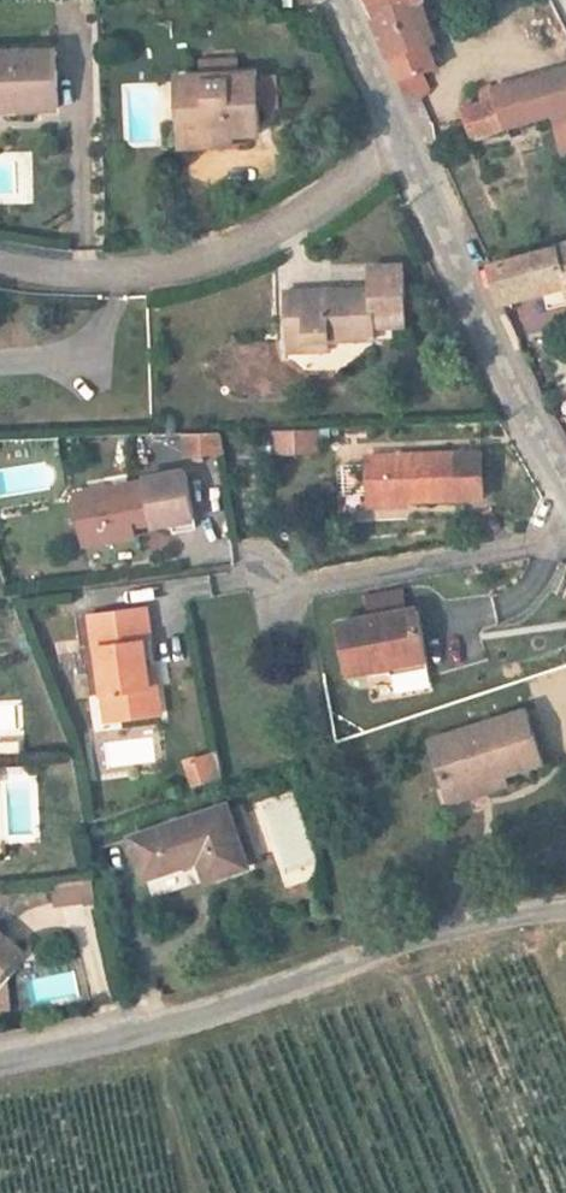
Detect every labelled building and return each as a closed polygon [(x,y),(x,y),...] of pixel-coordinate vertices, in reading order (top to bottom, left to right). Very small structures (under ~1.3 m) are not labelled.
[(415,78),(428,74),(412,32),(419,29),(409,0),(354,0),(395,86),(415,78)] [(11,123),(11,117),(50,115),(48,57),(0,60),(0,123),(11,123)] [(195,68),(195,83),(225,82),(224,66),(195,68)] [(415,78),(395,86),(399,93),(415,109),(425,104),(415,78)] [(488,106),(499,135),(550,121),(561,118),(547,79),(484,97),(488,106)] [(166,86),(166,92),(170,158),(221,154),(221,145),(249,144),(248,119),(265,117),(263,84),(247,86),(245,81),(225,82),(195,83),(166,86)] [(499,135),(488,106),(454,116),(463,145),(499,135)] [(550,121),(564,157),(565,156),(565,134),(561,118),(550,121)] [(503,316),(514,312),(517,319),(539,314),(543,328),(565,322),(565,237),(555,240),(556,248),(487,267),(503,316)] [(297,352),(319,350),(364,348),(363,332),(396,330),(394,271),(363,273),(363,296),(275,300),(277,362),(297,361),(297,352)] [(297,352),(297,361),(319,360),(319,350),(297,352)] [(313,437),(276,438),(277,460),(313,459),(313,437)] [(215,441),(179,442),(180,466),(216,464),(215,441)] [(363,505),(455,504),(453,460),(363,461),(363,505)] [(152,523),(153,531),(154,533),(174,531),(175,542),(193,538),(182,479),(142,486),(143,490),(98,496),(106,549),(135,544),(133,534),(132,526),(152,523)] [(133,534),(153,531),(152,523),(132,526),(133,534)] [(362,608),(365,630),(405,623),(402,602),(362,608)] [(85,622),(90,657),(98,657),(107,729),(159,722),(145,615),(85,622)] [(342,685),(383,677),(394,677),(393,672),(422,665),(414,621),(405,623),(365,630),(334,635),(342,685)] [(394,677),(383,677),(384,689),(425,681),(422,665),(393,672),(394,677)] [(487,794),(490,803),(510,797),(507,787),(548,775),(533,724),(435,754),(450,805),(487,794)] [(106,764),(154,762),(153,738),(105,740),(106,764)] [(38,841),(39,762),(13,762),(13,782),(0,782),(0,841),(38,841)] [(186,800),(213,792),(209,764),(198,768),(199,770),(190,772),(191,777),(181,780),(186,800)] [(453,814),(490,803),(487,794),(450,805),(453,814)] [(242,872),(256,867),(242,814),(227,819),(242,872)] [(226,816),(130,847),(142,888),(200,870),(206,889),(244,878),(242,872),(227,819),(226,816)] [(52,881),(54,903),(94,899),(92,877),(52,881)]
